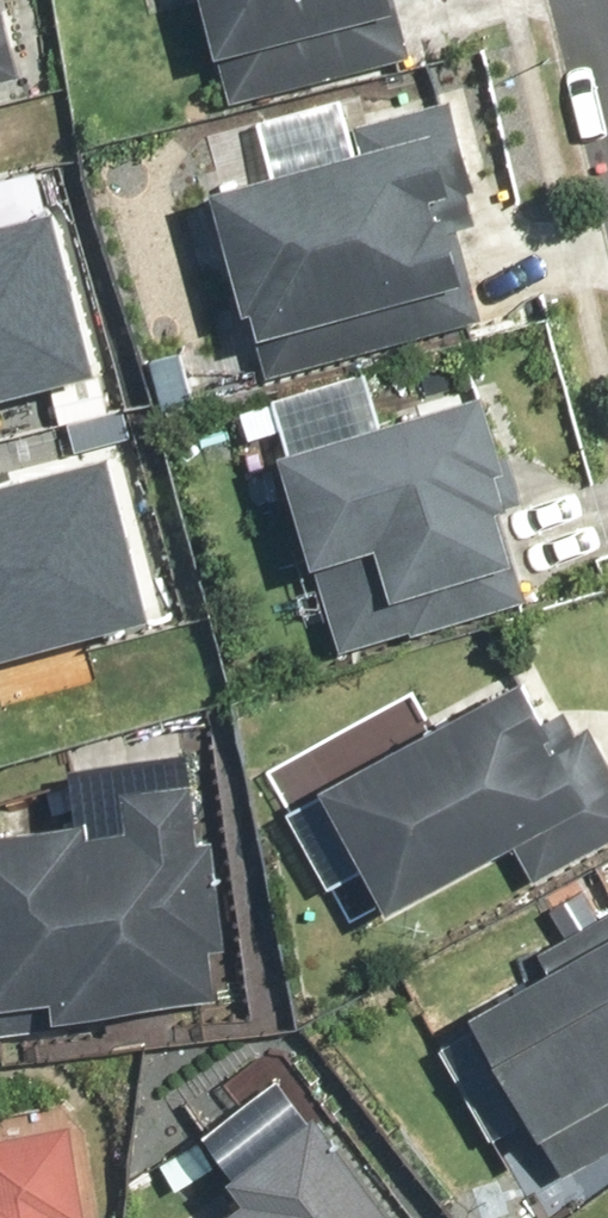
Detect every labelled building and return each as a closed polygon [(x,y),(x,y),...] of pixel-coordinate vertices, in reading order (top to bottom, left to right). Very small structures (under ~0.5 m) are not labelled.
[(22,80),(3,0),(0,0),(0,85),(22,80)] [(229,102),(415,57),(400,0),(203,0),(229,102)] [(249,312),(265,375),(482,320),(458,228),(477,223),(468,191),(477,189),(455,101),(354,127),(360,149),(214,186),(247,313),(249,312)] [(93,365),(57,199),(0,213),(0,387),(93,365)] [(493,389),(281,451),(340,653),(530,598),(504,507),(525,501),(493,389)] [(153,612),(110,448),(0,474),(0,647),(153,612)] [(324,782),(389,908),(517,843),(538,883),(607,847),(607,751),(594,723),(579,731),(567,708),(550,717),(529,677),(324,782)] [(0,829),(0,1006),(54,1000),(56,1014),(219,997),(213,949),(223,947),(211,842),(202,843),(195,785),(122,793),(126,827),(85,832),(84,819),(0,829)] [(474,1012),(564,1173),(607,1149),(607,915),(541,952),(551,970),(474,1012)] [(215,1217),(392,1217),(311,1108),(226,1171),(245,1196),(215,1217)] [(72,1121),(0,1132),(0,1217),(85,1217),(72,1121)]
